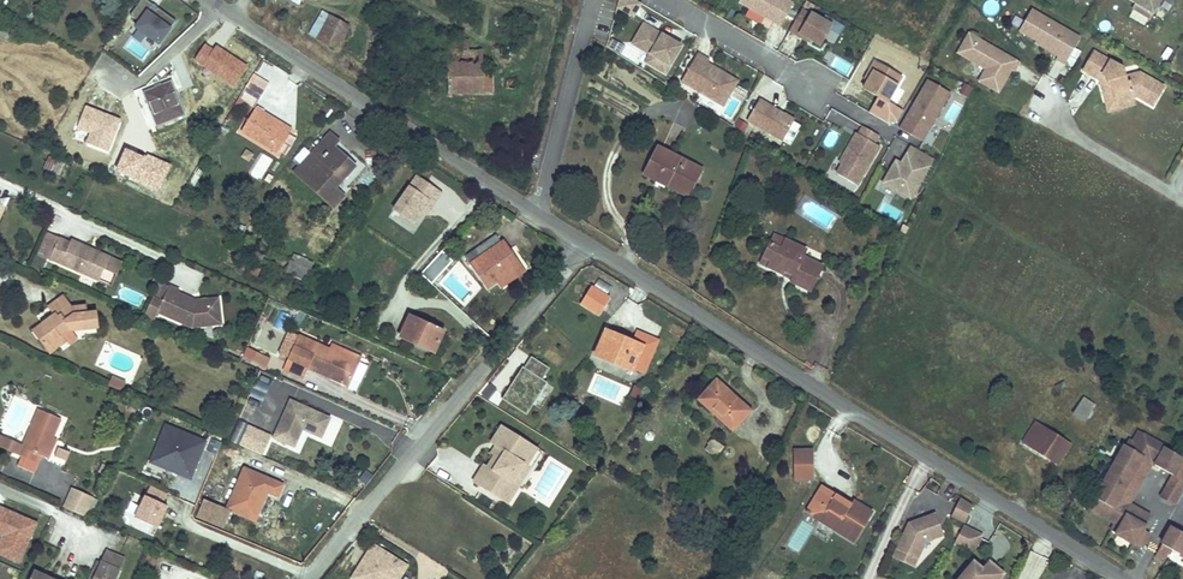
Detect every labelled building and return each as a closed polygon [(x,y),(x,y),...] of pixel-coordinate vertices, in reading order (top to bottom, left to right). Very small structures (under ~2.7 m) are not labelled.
[(144,0),(142,0),(129,17),(138,24),(135,29),(158,46),(175,23),(157,9),(155,11),(151,8),(152,6),(144,0)] [(642,0),(620,0),(619,1),(636,11),(642,0)] [(787,0),(741,0),(740,3),(781,26),(794,4),(787,0)] [(1138,1),(1157,11),(1163,0),(1137,0),(1138,1)] [(1157,11),(1138,1),(1135,6),(1154,17),(1157,11)] [(1029,32),(1041,10),(1033,6),(1021,27),(1029,32)] [(821,44),(833,24),(811,11),(810,13),(802,8),(790,29),(799,34),(800,32),(821,44)] [(1066,61),(1082,35),(1041,10),(1029,32),(1038,37),(1043,40),(1042,42),(1059,53),(1058,55),(1066,61)] [(323,35),(332,16),(323,12),(314,31),(323,35)] [(350,25),(332,16),(323,35),(340,44),(350,25)] [(667,68),(682,42),(664,31),(646,21),(635,39),(653,49),(649,57),(667,68)] [(967,53),(978,34),(971,29),(959,49),(967,53)] [(1021,59),(978,34),(967,53),(987,65),(980,77),(1000,88),(1011,69),(1008,68),(1010,64),(1013,66),(1016,68),(1021,59)] [(616,44),(619,39),(614,35),(610,41),(616,44)] [(470,38),(449,40),(452,93),(496,91),(495,69),(486,70),(484,47),(471,49),(470,38)] [(194,60),(203,66),(214,50),(205,44),(194,60)] [(248,66),(218,45),(214,50),(203,66),(233,88),(248,66)] [(740,77),(728,70),(727,72),(724,70),(725,68),(710,59),(712,56),(700,49),(684,78),(725,102),(740,77)] [(1126,74),(1124,66),(1096,49),(1084,67),(1101,77),(1104,73),(1107,75),(1109,81),(1102,83),(1106,96),(1115,94),(1116,100),(1137,95),(1153,104),(1160,93),(1153,89),(1158,81),(1141,71),(1126,74)] [(890,98),(904,73),(877,57),(872,66),(875,68),(870,76),(865,84),(881,93),(872,109),(890,120),(899,117),(905,107),(890,98)] [(1109,81),(1107,75),(1104,73),(1101,77),(1102,83),(1109,81)] [(928,130),(952,89),(930,76),(906,117),(928,130)] [(171,77),(140,88),(155,128),(185,117),(171,77)] [(267,87),(252,78),(238,100),(251,108),(255,100),(245,94),(250,87),(263,95),(267,87)] [(531,89),(530,79),(519,81),(520,90),(531,89)] [(1160,93),(1164,85),(1158,81),(1153,89),(1160,93)] [(973,88),(965,83),(960,92),(968,96),(973,88)] [(255,100),(258,102),(263,95),(250,87),(245,94),(255,100)] [(1139,102),(1137,95),(1116,100),(1115,94),(1106,96),(1110,109),(1139,102)] [(794,119),(759,98),(747,119),(782,139),(794,119)] [(679,121),(695,123),(697,108),(682,105),(679,121)] [(122,122),(87,107),(78,127),(90,132),(86,142),(109,152),(122,122)] [(240,134),(277,156),(279,154),(288,138),(289,136),(260,118),(262,114),(255,110),(240,134)] [(260,118),(289,136),(291,132),(262,114),(260,118)] [(928,130),(906,117),(902,125),(924,138),(928,130)] [(749,125),(740,118),(734,126),(743,133),(749,125)] [(859,181),(882,143),(876,139),(881,131),(865,122),(861,130),(858,129),(843,155),(846,157),(844,161),(839,169),(859,181)] [(288,138),(279,154),(285,158),(294,142),(288,138)] [(291,177),(331,213),(342,201),(332,192),(353,170),(342,161),(340,163),(330,153),(332,151),(337,145),(329,138),(311,157),(300,168),(291,177)] [(912,195),(935,155),(914,142),(902,163),(897,160),(885,179),(912,195)] [(145,158),(127,148),(115,172),(158,193),(172,166),(147,154),(145,158)] [(704,173),(659,148),(644,176),(667,188),(670,181),(692,195),(704,173)] [(300,168),(311,157),(304,150),(293,162),(300,168)] [(332,151),(330,153),(340,163),(342,161),(332,151)] [(253,157),(245,153),(241,160),(249,165),(253,157)] [(62,166),(47,158),(41,170),(56,178),(62,166)] [(416,178),(392,211),(412,225),(421,213),(425,207),(430,211),(441,195),(416,178)] [(692,195),(670,181),(667,188),(689,200),(692,195)] [(430,211),(425,207),(421,213),(426,217),(430,211)] [(53,237),(39,231),(29,253),(43,259),(53,237)] [(773,254),(769,263),(789,273),(788,276),(810,286),(822,260),(802,250),(805,243),(786,234),(783,241),(771,236),(765,250),(773,254)] [(64,242),(53,237),(43,259),(92,281),(103,257),(91,251),(89,254),(82,250),(83,248),(65,240),(64,242)] [(482,260),(472,268),(488,290),(498,283),(521,266),(504,244),(501,246),(495,237),(476,252),(482,260)] [(455,259),(444,249),(421,272),(432,283),(455,259)] [(769,263),(773,254),(765,250),(760,259),(769,263)] [(292,256),(289,264),(309,273),(312,265),(292,256)] [(309,273),(289,264),(285,274),(305,283),(309,273)] [(525,272),(521,266),(498,283),(503,289),(525,272)] [(105,268),(100,281),(113,285),(117,272),(105,268)] [(452,274),(444,283),(463,300),(471,292),(452,274)] [(609,297),(591,286),(580,304),(598,315),(609,297)] [(125,287),(120,298),(139,306),(144,295),(125,287)] [(164,287),(152,313),(187,329),(207,326),(205,306),(193,307),(189,306),(191,302),(173,295),(174,292),(164,287)] [(98,325),(97,310),(87,311),(86,304),(71,305),(62,292),(49,304),(53,310),(33,328),(48,347),(65,334),(63,332),(71,325),(73,328),(98,325)] [(216,325),(213,300),(191,302),(189,306),(193,307),(205,306),(207,326),(216,325)] [(285,330),(291,313),(279,309),(273,326),(285,330)] [(446,334),(413,319),(403,340),(436,355),(446,334)] [(79,335),(73,328),(71,325),(63,332),(65,334),(48,347),(52,351),(68,338),(71,341),(79,335)] [(634,341),(609,328),(597,352),(611,359),(613,355),(622,360),(620,363),(634,370),(635,368),(645,346),(634,341)] [(639,332),(634,341),(645,346),(635,368),(643,373),(659,342),(639,332)] [(305,347),(295,342),(288,357),(298,361),(293,373),(310,380),(315,370),(358,390),(370,362),(362,358),(360,363),(338,353),(308,339),(305,347)] [(249,352),(240,348),(235,359),(245,363),(249,352)] [(362,358),(340,348),(338,353),(360,363),(362,358)] [(263,359),(249,352),(245,363),(259,370),(263,359)] [(589,364),(598,367),(602,357),(593,353),(589,364)] [(524,368),(522,366),(501,399),(526,415),(532,405),(539,410),(553,388),(546,384),(547,382),(542,379),(549,368),(531,356),(524,368)] [(122,391),(126,382),(112,376),(108,384),(122,391)] [(744,401),(719,379),(700,398),(733,428),(749,413),(740,406),(744,401)] [(1101,394),(1087,387),(1076,404),(1090,413),(1101,394)] [(323,427),(328,416),(289,398),(272,435),(292,444),(300,427),(310,431),(314,423),(323,427)] [(63,422),(41,412),(25,448),(21,458),(36,465),(40,457),(47,460),(55,442),(63,422)] [(1046,425),(1034,419),(1023,436),(1060,458),(1072,436),(1048,421),(1046,425)] [(207,438),(165,421),(148,462),(190,479),(207,438)] [(319,435),(323,427),(314,423),(310,431),(319,435)] [(247,425),(239,444),(263,454),(271,434),(247,425)] [(539,448),(504,426),(493,444),(501,449),(490,467),(486,465),(475,483),(510,504),(521,486),(514,482),(526,464),(528,466),(539,448)] [(1141,430),(1135,440),(1130,438),(1091,506),(1118,521),(1113,528),(1136,541),(1138,539),(1144,543),(1151,531),(1145,527),(1152,514),(1130,501),(1154,461),(1175,473),(1182,459),(1182,454),(1141,430)] [(6,439),(1,449),(21,458),(25,448),(6,439)] [(59,443),(55,442),(47,460),(51,462),(59,443)] [(811,481),(810,451),(792,452),(793,481),(811,481)] [(1182,489),(1182,459),(1175,473),(1162,495),(1175,503),(1182,489)] [(247,491),(253,476),(246,473),(240,488),(247,491)] [(247,491),(243,498),(239,508),(260,517),(264,508),(270,497),(280,501),(285,490),(253,476),(247,491)] [(146,495),(144,495),(134,517),(158,528),(168,505),(162,503),(167,494),(150,486),(146,495)] [(834,531),(852,542),(870,514),(852,503),(851,505),(847,502),(843,509),(838,505),(842,499),(821,487),(805,513),(819,522),(821,518),(836,527),(834,531)] [(84,516),(92,497),(73,488),(64,508),(84,516)] [(960,497),(951,515),(965,522),(973,506),(960,497)] [(842,499),(838,505),(843,509),(847,502),(842,499)] [(207,501),(199,518),(227,530),(234,514),(207,501)] [(0,505),(0,536),(1,536),(0,539),(0,555),(20,563),(37,521),(0,505)] [(943,536),(935,514),(908,525),(897,550),(918,560),(925,542),(943,536)] [(821,518),(819,522),(834,531),(836,527),(821,518)] [(735,524),(728,539),(738,543),(744,528),(735,524)] [(1174,524),(1157,554),(1166,559),(1173,547),(1182,553),(1182,529),(1174,524)] [(973,552),(981,535),(963,526),(955,543),(973,552)] [(375,550),(372,548),(366,558),(369,560),(375,550)] [(375,550),(369,560),(366,558),(359,569),(360,574),(357,578),(400,578),(403,574),(401,566),(375,550)] [(914,568),(918,560),(897,550),(893,559),(914,568)] [(122,575),(127,564),(108,554),(103,565),(122,575)] [(1001,578),(991,572),(987,578),(982,575),(982,574),(983,574),(983,573),(984,572),(984,571),(984,570),(973,563),(963,575),(964,576),(961,578),(1000,578),(1001,578)] [(122,575),(103,565),(96,578),(119,578),(122,575)] [(1004,575),(987,566),(984,570),(984,571),(984,572),(983,573),(983,574),(982,574),(982,575),(987,578),(991,572),(1001,578),(1004,575)]
